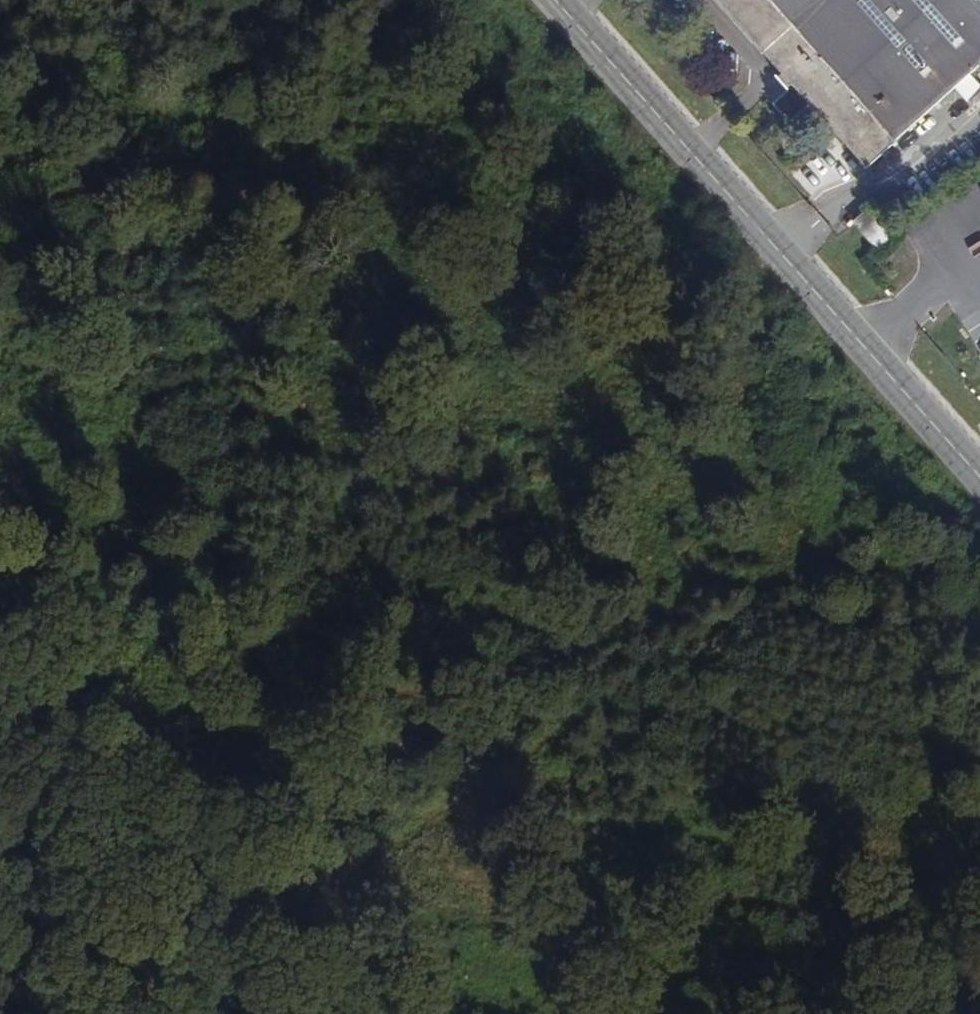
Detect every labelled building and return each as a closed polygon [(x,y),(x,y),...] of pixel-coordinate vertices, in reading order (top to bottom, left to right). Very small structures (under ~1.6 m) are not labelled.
[(782,72),(779,75),(777,74),(776,75),(788,89),(784,92),(801,109),(808,103),(867,168),(956,87),(979,65),(979,0),(718,0),(782,72)] [(956,87),(969,102),(979,92),(979,65),(956,87)] [(802,111),(801,110),(784,92),(773,102),(791,120),(802,111)] [(854,222),(865,234),(881,225),(879,222),(867,209),(854,222)] [(877,248),(890,236),(881,225),(865,234),(877,248)]
